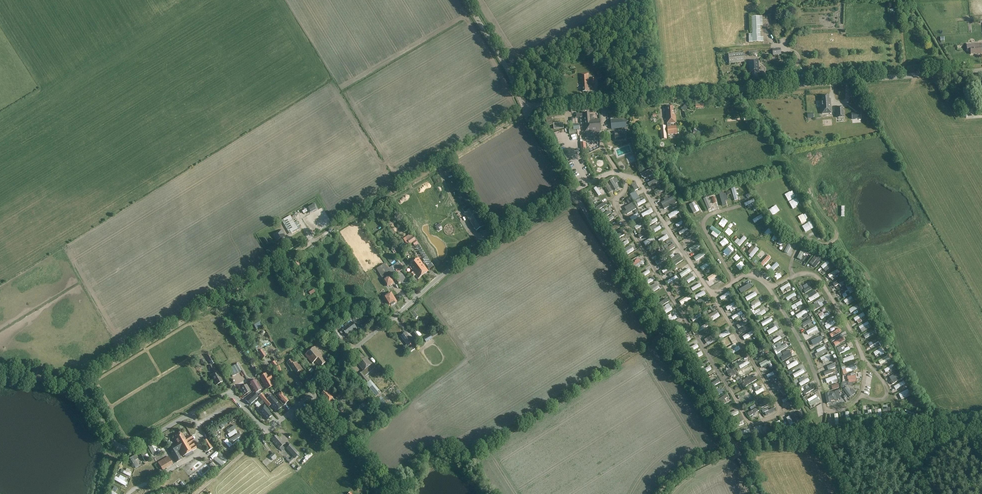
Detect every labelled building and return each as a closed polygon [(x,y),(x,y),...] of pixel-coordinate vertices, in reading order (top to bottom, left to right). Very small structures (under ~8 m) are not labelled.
[(761,38),(759,16),(751,17),(752,37),(749,38),(749,42),(763,41),(763,37),(761,38)] [(971,54),(977,54),(981,54),(981,52),(981,44),(980,44),(980,43),(967,45),(967,50),(968,51),(971,50),(971,54)] [(743,53),(728,54),(729,64),(744,62),(743,53)] [(757,78),(757,73),(759,73),(757,60),(748,61),(749,74),(751,74),(752,78),(757,78)] [(588,73),(580,74),(580,84),(582,84),(582,92),(589,92),(588,73)] [(846,98),(852,96),(850,90),(839,93),(842,102),(846,100),(846,98)] [(822,114),(831,113),(830,102),(829,102),(828,96),(822,97),(822,100),(821,100),(822,114)] [(673,106),(665,107),(667,124),(667,127),(668,135),(677,135),(677,126),(670,127),(670,124),(676,123),(675,114),(674,114),(673,106)] [(584,114),(576,115),(576,118),(584,117),(584,118),(583,119),(584,133),(601,131),(600,120),(594,120),(593,116),(593,115),(592,115),(589,115),(589,113),(584,113),(584,114)] [(611,130),(627,128),(626,121),(611,123),(611,130)] [(855,132),(854,129),(857,129),(856,127),(854,127),(854,122),(851,122),(851,128),(848,128),(848,133),(852,133),(852,132),(855,132)] [(696,136),(697,134),(699,135),(701,132),(695,128),(693,132),(694,132),(693,134),(696,136)] [(651,176),(659,173),(657,167),(646,171),(650,180),(652,179),(651,176)] [(463,187),(467,198),(471,196),(466,186),(463,187)] [(605,186),(603,188),(601,186),(597,188),(602,195),(608,190),(605,186)] [(636,196),(625,201),(626,205),(637,200),(636,196)] [(318,210),(315,204),(306,208),(310,215),(318,210)] [(484,226),(473,208),(471,205),(463,210),(476,231),(484,226)] [(683,207),(672,213),(674,217),(685,211),(683,207)] [(299,230),(290,216),(282,221),(290,235),(299,230)] [(652,231),(654,230),(653,227),(643,233),(646,238),(654,234),(652,231)] [(282,230),(274,235),(277,242),(280,240),(284,247),(290,243),(282,230)] [(667,231),(661,234),(663,239),(672,235),(670,232),(668,233),(667,231)] [(781,231),(776,239),(779,241),(784,233),(781,231)] [(696,234),(688,240),(691,243),(699,237),(696,234)] [(410,245),(413,243),(415,247),(418,245),(416,241),(413,236),(407,240),(410,245)] [(729,244),(734,241),(730,236),(726,240),(729,244)] [(702,241),(693,247),(695,250),(704,244),(702,241)] [(730,248),(735,252),(739,247),(735,243),(730,248)] [(699,256),(701,259),(710,253),(708,249),(699,256)] [(822,252),(815,260),(821,265),(828,257),(822,252)] [(765,258),(769,264),(773,260),(769,255),(765,258)] [(419,258),(413,262),(424,275),(428,272),(419,258)] [(834,258),(826,264),(830,269),(838,264),(834,258)] [(745,268),(749,263),(745,259),(741,265),(745,268)] [(779,263),(781,265),(778,268),(781,270),(784,267),(785,268),(787,265),(782,260),(779,263)] [(299,261),(293,265),(296,269),(294,270),(299,279),(307,274),(299,261)] [(712,261),(704,266),(706,269),(714,263),(712,261)] [(397,274),(404,269),(399,262),(388,269),(393,276),(397,273),(397,274)] [(413,262),(408,266),(413,273),(410,275),(412,278),(415,275),(418,279),(424,275),(413,262)] [(389,276),(388,275),(383,265),(380,267),(385,276),(382,278),(387,287),(389,286),(390,286),(392,285),(391,284),(393,283),(390,278),(391,277),(390,275),(389,276)] [(712,275),(714,279),(723,273),(721,270),(712,275)] [(673,283),(683,278),(682,274),(671,279),(673,283)] [(637,282),(633,275),(629,277),(633,284),(637,282)] [(842,287),(854,280),(853,278),(850,280),(848,276),(839,281),(842,287)] [(294,278),(290,281),(293,287),(298,284),(296,280),(295,280),(294,278)] [(795,280),(785,286),(787,289),(797,283),(795,280)] [(808,287),(811,291),(820,285),(818,281),(808,287)] [(678,289),(681,293),(678,295),(680,297),(689,292),(687,288),(688,288),(687,284),(678,289)] [(844,290),(846,293),(854,287),(852,284),(844,290)] [(814,292),(817,298),(825,294),(822,288),(814,292)] [(735,290),(724,295),(726,298),(736,293),(735,290)] [(792,294),(794,301),(798,300),(796,295),(802,294),(801,291),(792,294)] [(397,302),(391,293),(384,298),(389,307),(391,306),(392,307),(395,304),(395,303),(397,302)] [(762,297),(756,301),(758,304),(756,305),(757,308),(770,301),(765,293),(761,295),(762,297)] [(852,303),(860,299),(857,293),(849,298),(852,303)] [(705,297),(697,302),(699,307),(707,302),(705,297)] [(798,308),(809,301),(807,298),(796,304),(798,308)] [(733,308),(742,303),(740,300),(731,305),(733,308)] [(827,300),(819,305),(821,308),(829,302),(827,300)] [(772,310),(770,306),(772,305),(770,301),(767,303),(768,305),(762,308),(764,311),(761,312),(763,315),(772,310)] [(856,306),(859,311),(867,307),(864,301),(856,306)] [(808,313),(813,310),(811,307),(801,313),(804,318),(809,315),(808,313)] [(747,317),(745,314),(748,312),(747,309),(736,316),(738,320),(740,318),(741,320),(747,317)] [(827,318),(836,311),(834,309),(830,312),(829,310),(824,314),(827,318)] [(861,319),(871,313),(869,310),(859,316),(861,319)] [(698,316),(702,321),(705,320),(703,317),(707,315),(706,312),(698,316)] [(830,324),(832,327),(842,321),(840,318),(830,324)] [(864,324),(865,327),(875,322),(874,319),(864,324)] [(703,330),(714,325),(712,322),(702,327),(703,330)] [(342,328),(339,331),(340,333),(342,336),(345,334),(347,336),(357,329),(352,323),(349,325),(347,323),(344,325),(345,327),(343,329),(342,328)] [(432,339),(432,338),(442,331),(441,329),(440,330),(437,325),(433,327),(436,332),(424,339),(426,342),(432,339)] [(881,327),(868,332),(870,336),(882,331),(881,327)] [(332,332),(338,340),(342,337),(337,330),(336,329),(332,332)] [(754,329),(749,334),(746,337),(752,343),(760,335),(754,329)] [(412,333),(416,339),(422,335),(418,330),(415,332),(415,331),(412,333)] [(787,337),(784,332),(783,332),(782,330),(773,335),(776,339),(777,338),(779,342),(787,337)] [(408,347),(410,345),(411,348),(407,351),(409,354),(417,348),(414,342),(413,343),(412,341),(413,340),(412,338),(411,339),(406,333),(401,337),(408,347)] [(839,343),(850,339),(848,333),(841,336),(842,339),(838,340),(839,343)] [(817,342),(827,337),(825,334),(816,338),(817,342)] [(869,345),(872,348),(881,342),(882,343),(886,340),(883,336),(869,345)] [(780,350),(790,344),(788,340),(777,346),(780,350)] [(714,346),(717,351),(727,346),(724,341),(714,346)] [(852,342),(849,343),(850,346),(843,348),(844,352),(855,349),(852,342)] [(273,353),(280,349),(276,343),(270,347),(273,353)] [(885,346),(877,353),(879,356),(888,349),(885,346)] [(315,347),(305,355),(312,364),(315,361),(320,367),(326,363),(321,357),(322,356),(315,347)] [(258,353),(262,359),(266,357),(262,350),(258,353)] [(826,362),(835,359),(833,353),(824,356),(826,362)] [(882,360),(884,366),(893,362),(890,354),(884,357),(885,359),(882,360)] [(361,373),(358,375),(376,397),(380,393),(375,386),(371,382),(371,383),(369,381),(369,382),(365,377),(371,371),(368,367),(372,365),(366,358),(365,359),(361,355),(356,359),(360,363),(358,364),(360,366),(364,371),(361,373)] [(766,367),(776,360),(774,357),(764,364),(766,367)] [(292,360),(287,363),(297,377),(304,372),(299,365),(298,365),(297,363),(295,364),(292,360)] [(736,361),(723,368),(727,375),(729,374),(731,379),(742,373),(736,361)] [(888,369),(886,370),(888,372),(898,368),(895,363),(887,367),(888,369)] [(237,374),(240,373),(235,365),(232,367),(236,375),(237,374)] [(211,366),(209,367),(213,374),(210,375),(217,386),(223,382),(216,372),(215,373),(211,366)] [(799,376),(807,371),(804,367),(797,372),(799,376)] [(769,373),(772,380),(780,377),(779,375),(778,375),(776,370),(769,373)] [(891,377),(893,381),(904,376),(902,372),(891,377)] [(266,374),(259,378),(267,390),(273,386),(269,380),(267,377),(266,374)] [(804,382),(802,384),(804,387),(813,379),(809,375),(803,380),(804,382)] [(781,388),(782,391),(786,389),(784,385),(785,385),(783,379),(775,383),(778,389),(781,388)] [(256,380),(249,384),(255,394),(259,397),(261,394),(259,391),(261,390),(256,380)] [(906,381),(896,388),(898,391),(908,384),(906,381)] [(808,390),(806,391),(809,395),(817,388),(816,386),(814,383),(807,388),(808,390)] [(856,396),(851,390),(855,388),(852,384),(845,389),(852,399),(856,396)] [(244,395),(247,393),(248,395),(251,393),(247,385),(240,389),(244,395)] [(325,391),(322,394),(325,397),(324,398),(329,403),(333,398),(329,393),(330,392),(328,389),(325,391)] [(903,401),(914,396),(910,390),(900,395),(903,401)] [(289,401),(281,392),(277,396),(285,405),(289,401)] [(253,393),(245,400),(250,405),(258,398),(253,393)] [(261,394),(259,397),(268,407),(270,406),(276,412),(282,407),(272,396),(268,400),(262,394),(261,394)] [(812,402),(813,406),(823,401),(821,397),(812,402)] [(770,398),(766,400),(766,402),(763,403),(764,405),(762,406),(763,408),(772,404),(770,398)] [(916,403),(915,405),(911,404),(910,407),(922,413),(924,406),(916,403)] [(264,405),(257,411),(262,416),(263,417),(264,416),(267,420),(272,416),(268,412),(270,411),(264,405)] [(794,425),(806,421),(804,412),(793,414),(794,416),(792,417),(794,425)] [(173,438),(177,444),(169,449),(176,463),(181,460),(176,451),(179,450),(183,457),(187,454),(188,456),(190,454),(190,453),(196,449),(189,437),(186,439),(185,439),(182,433),(173,438)] [(273,439),(271,440),(279,449),(281,451),(284,448),(282,446),(285,444),(281,440),(280,441),(276,436),(273,439)] [(207,439),(202,442),(208,451),(213,448),(207,439)] [(290,445),(286,449),(295,459),(300,455),(296,451),(290,445)] [(145,457),(142,458),(142,459),(137,461),(139,466),(147,463),(145,457)] [(158,463),(162,471),(173,465),(168,457),(158,463)] [(126,467),(124,472),(134,476),(136,471),(126,467)] [(122,477),(121,481),(130,485),(132,481),(122,477)]
